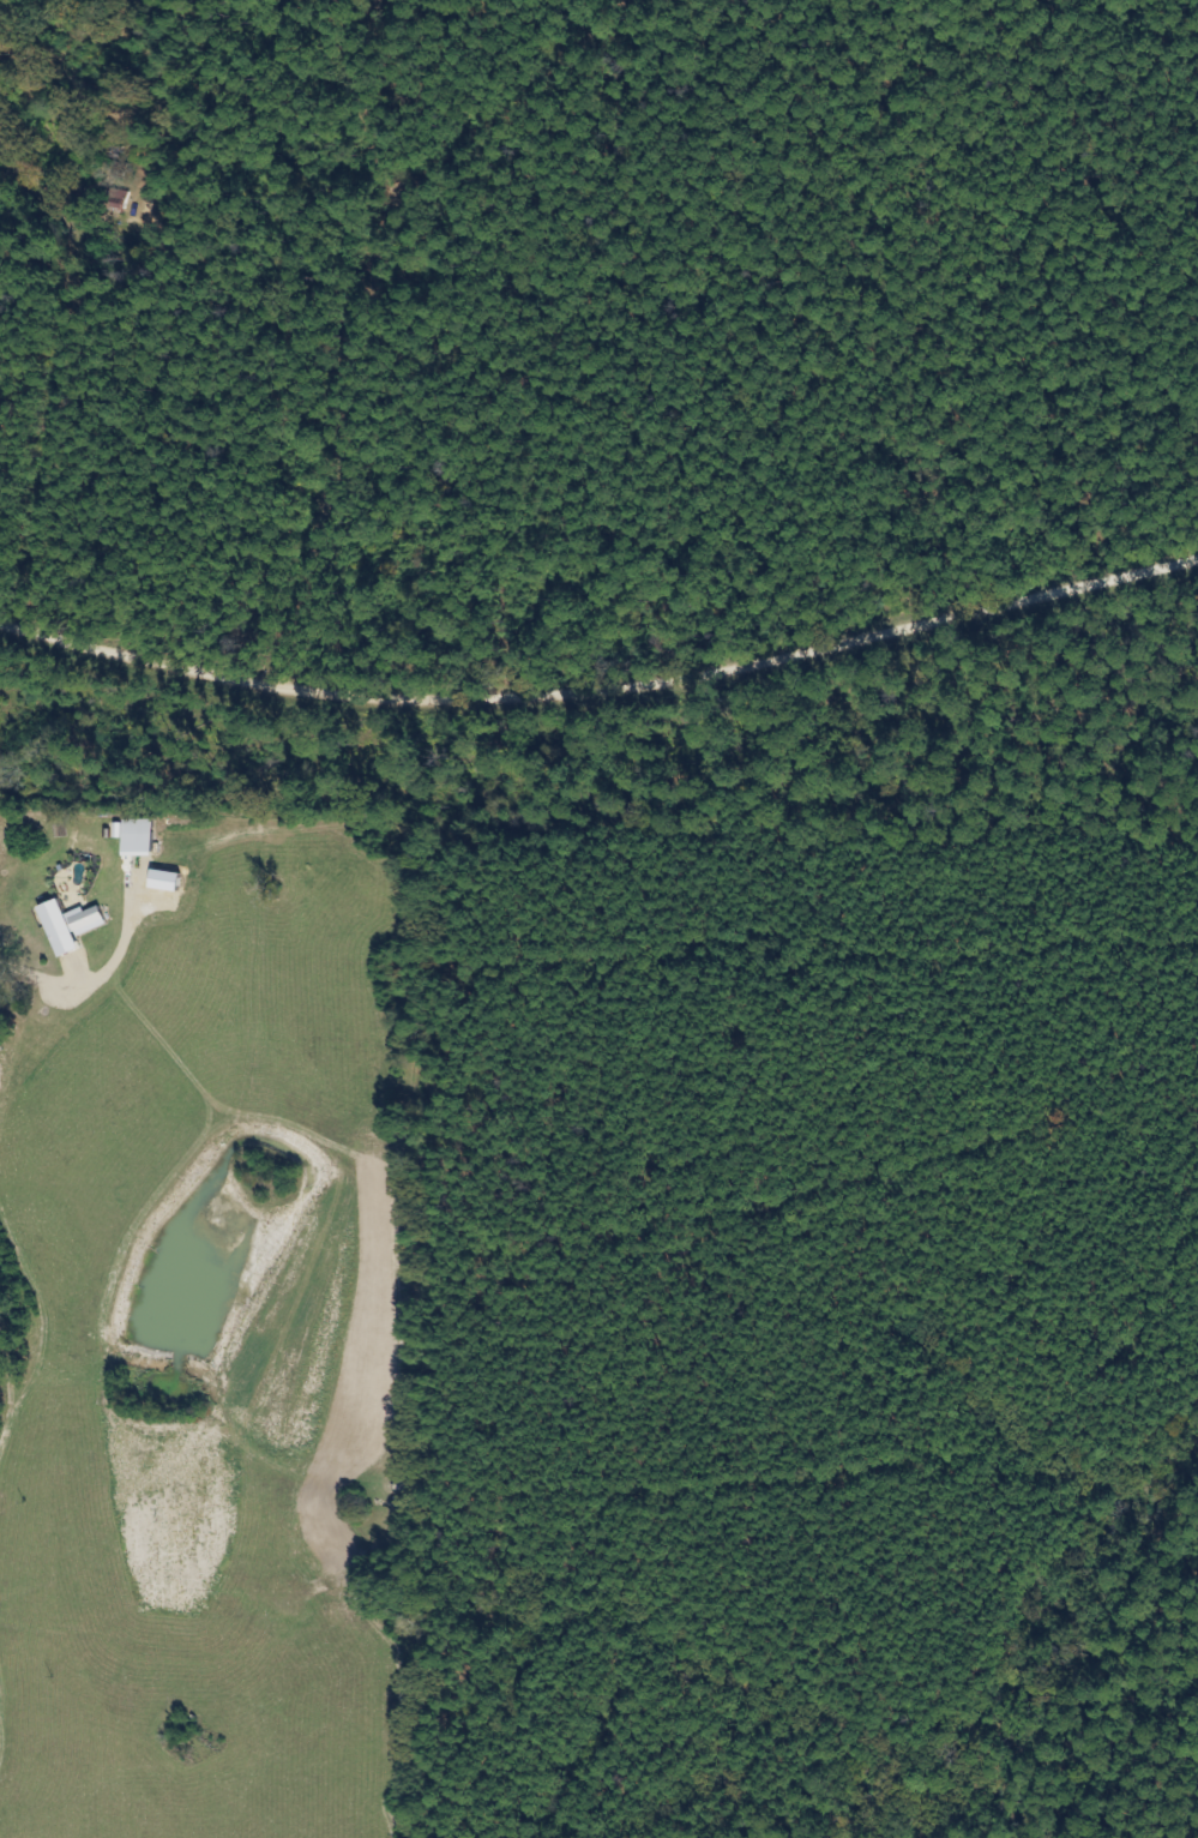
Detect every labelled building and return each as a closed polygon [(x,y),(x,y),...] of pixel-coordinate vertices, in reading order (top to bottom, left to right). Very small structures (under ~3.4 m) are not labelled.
[(149,822),(120,822),(119,856),(149,857),(149,822)] [(75,952),(71,940),(103,929),(96,909),(81,914),(80,911),(60,918),(55,902),(34,909),(53,960),(75,952)]
